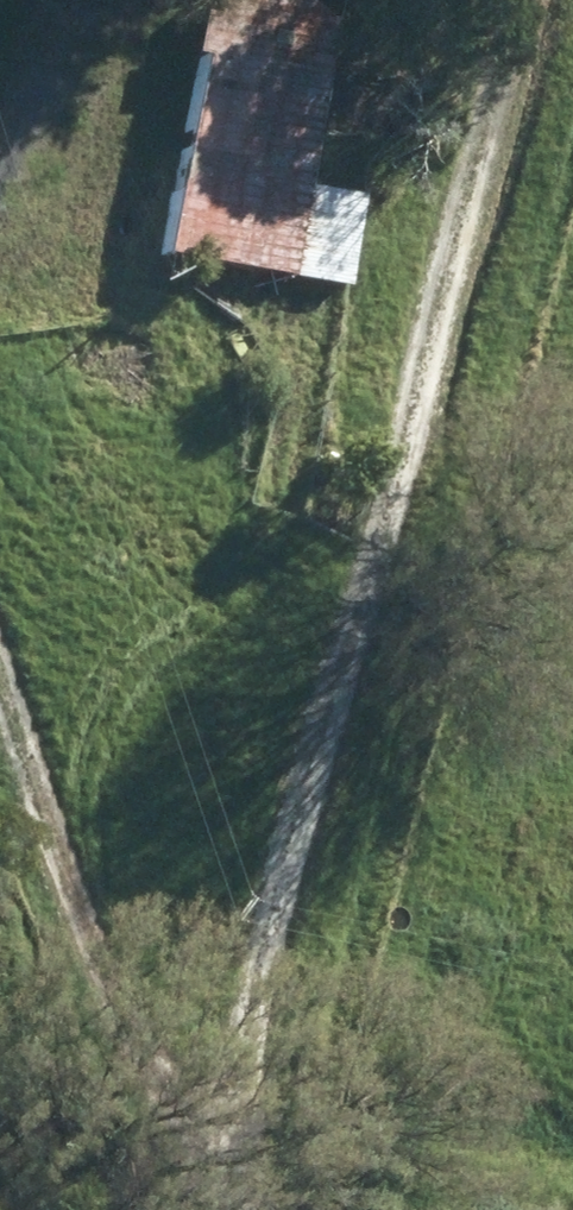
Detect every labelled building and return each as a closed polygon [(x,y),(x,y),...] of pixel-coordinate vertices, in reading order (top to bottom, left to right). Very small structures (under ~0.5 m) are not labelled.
[(148,257),(341,292),(358,197),(298,186),(331,6),(296,0),(185,0),(175,57),(184,59),(148,257)]
